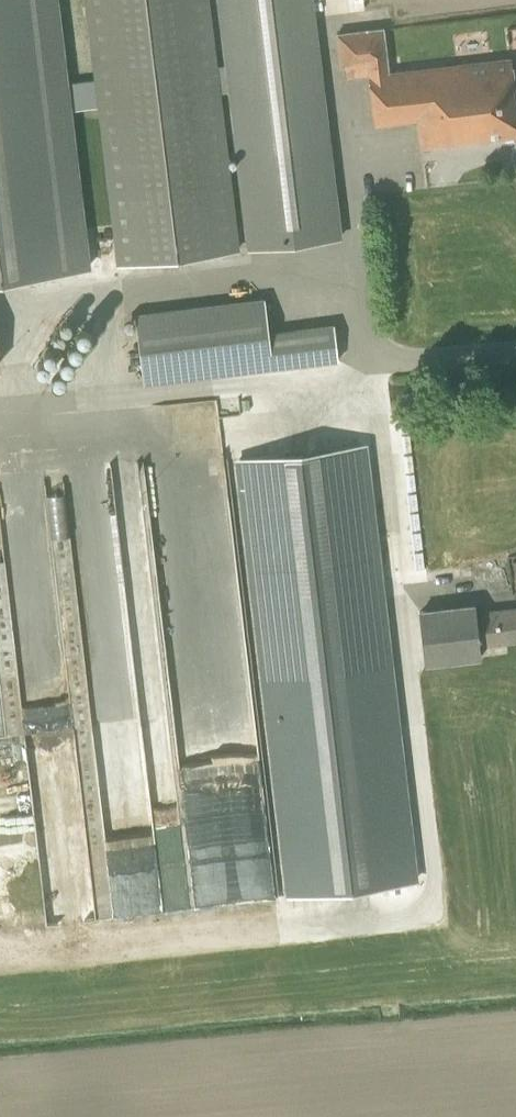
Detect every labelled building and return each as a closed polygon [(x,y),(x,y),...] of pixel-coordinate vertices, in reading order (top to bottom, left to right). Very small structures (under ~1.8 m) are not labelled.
[(53,0),(0,0),(0,279),(86,269),(67,110),(102,105),(99,84),(64,88),(53,0)] [(213,66),(205,0),(89,0),(99,84),(102,105),(121,265),(236,251),(216,92),(213,66)] [(216,92),(231,90),(251,249),(338,239),(309,0),(221,0),(228,64),(213,66),(216,92)] [(417,118),(421,147),(515,136),(515,99),(511,58),(387,70),(383,29),(335,34),(339,67),(344,67),(345,76),(369,74),(375,123),(417,118)] [(334,325),(268,333),(264,298),(136,314),(144,383),(338,360),(334,325)] [(369,444),(236,456),(243,536),(258,535),(259,548),(249,552),(252,561),(247,563),(253,576),(267,570),(269,575),(285,574),(300,568),(305,628),(314,628),(345,625),(347,649),(352,649),(354,667),(363,689),(358,633),(368,656),(389,654),(385,606),(368,607),(364,562),(375,561),(380,574),(369,444)] [(91,915),(273,899),(256,719),(206,752),(206,749),(188,761),(221,758),(228,768),(222,772),(223,783),(194,786),(195,802),(184,803),(193,817),(185,817),(195,833),(168,851),(157,852),(155,823),(100,828),(68,491),(48,493),(42,484),(0,488),(0,521),(1,532),(0,532),(0,734),(74,727),(91,915)] [(477,609),(476,602),(418,609),(425,666),(484,658),(482,649),(515,645),(515,605),(477,609)] [(0,761),(0,775),(13,773),(11,760),(0,761)] [(289,895),(418,880),(407,794),(381,785),(379,792),(355,784),(355,789),(329,792),(325,803),(306,805),(307,807),(300,827),(302,841),(292,842),(293,850),(285,874),(301,879),(287,881),(289,895)]
